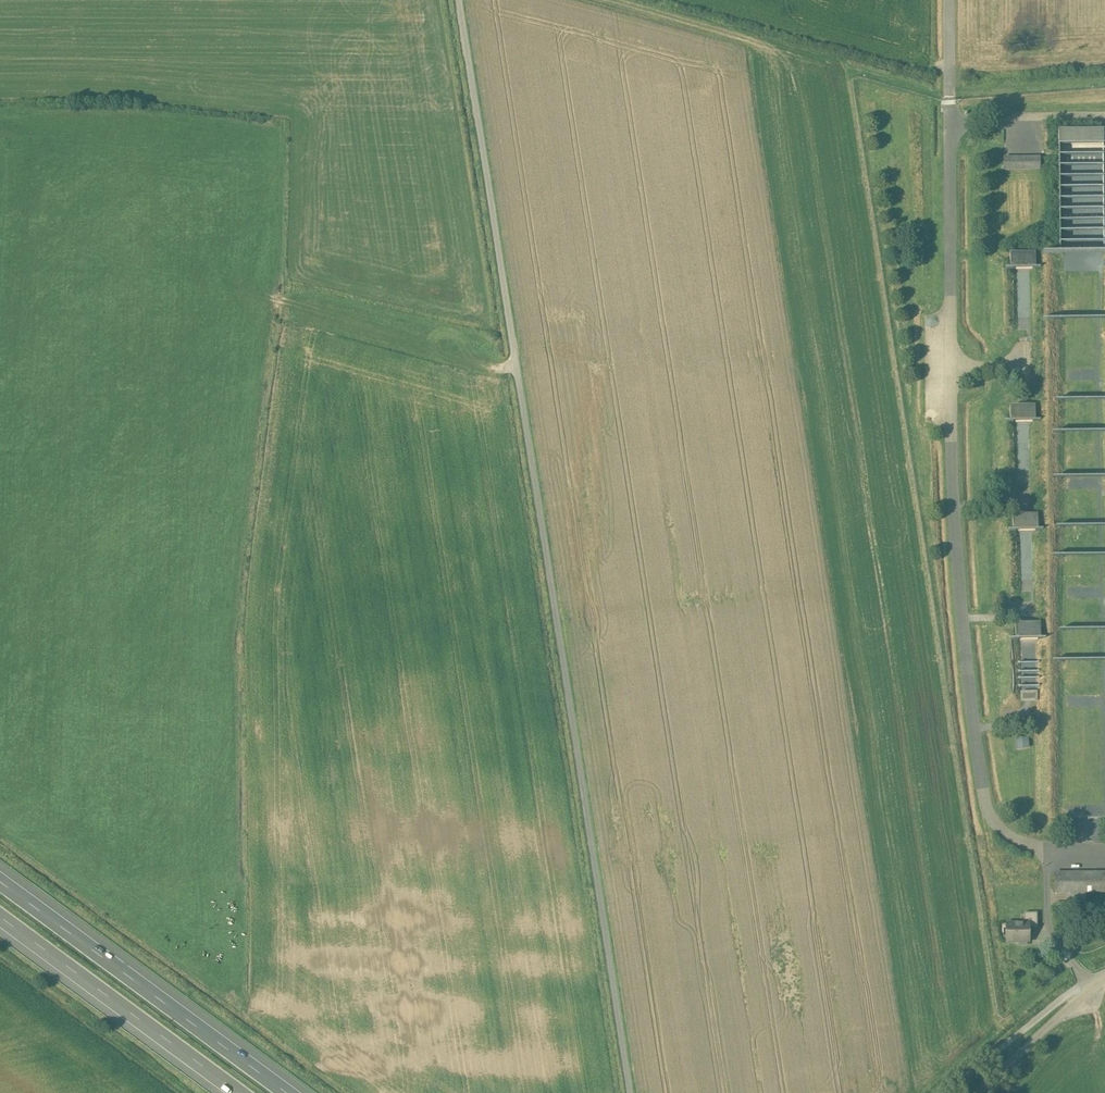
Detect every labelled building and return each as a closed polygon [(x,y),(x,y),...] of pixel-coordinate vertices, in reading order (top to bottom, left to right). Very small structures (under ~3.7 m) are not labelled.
[(1058,134),(1058,148),(1059,148),(1102,148),(1103,148),(1103,134),(1058,134)] [(1040,159),(1008,159),(1008,166),(1004,166),(1004,171),(1040,171),(1040,159)] [(1061,247),(1062,254),(1100,252),(1099,244),(1061,247)] [(1010,256),(1010,271),(1035,271),(1035,256),(1010,256)] [(1010,409),(1010,423),(1035,423),(1035,409),(1010,409)] [(1012,518),(1012,532),(1038,532),(1038,518),(1012,518)] [(1015,626),(1015,641),(1041,641),(1040,626),(1033,626),(1033,624),(1026,624),(1026,626),(1015,626)] [(1037,658),(1019,657),(1019,678),(1037,678),(1037,658)] [(1021,693),(1021,702),(1037,702),(1037,693),(1021,693)] [(1028,736),(1015,737),(1016,748),(1029,748),(1028,736)] [(1085,874),(1055,875),(1055,893),(1070,893),(1086,893),(1104,893),(1104,874),(1085,874)] [(1037,928),(1037,913),(1024,913),(1024,924),(1030,924),(1030,928),(1037,928)] [(1024,924),(1006,924),(1006,942),(1030,942),(1030,928),(1030,924),(1024,924)]
